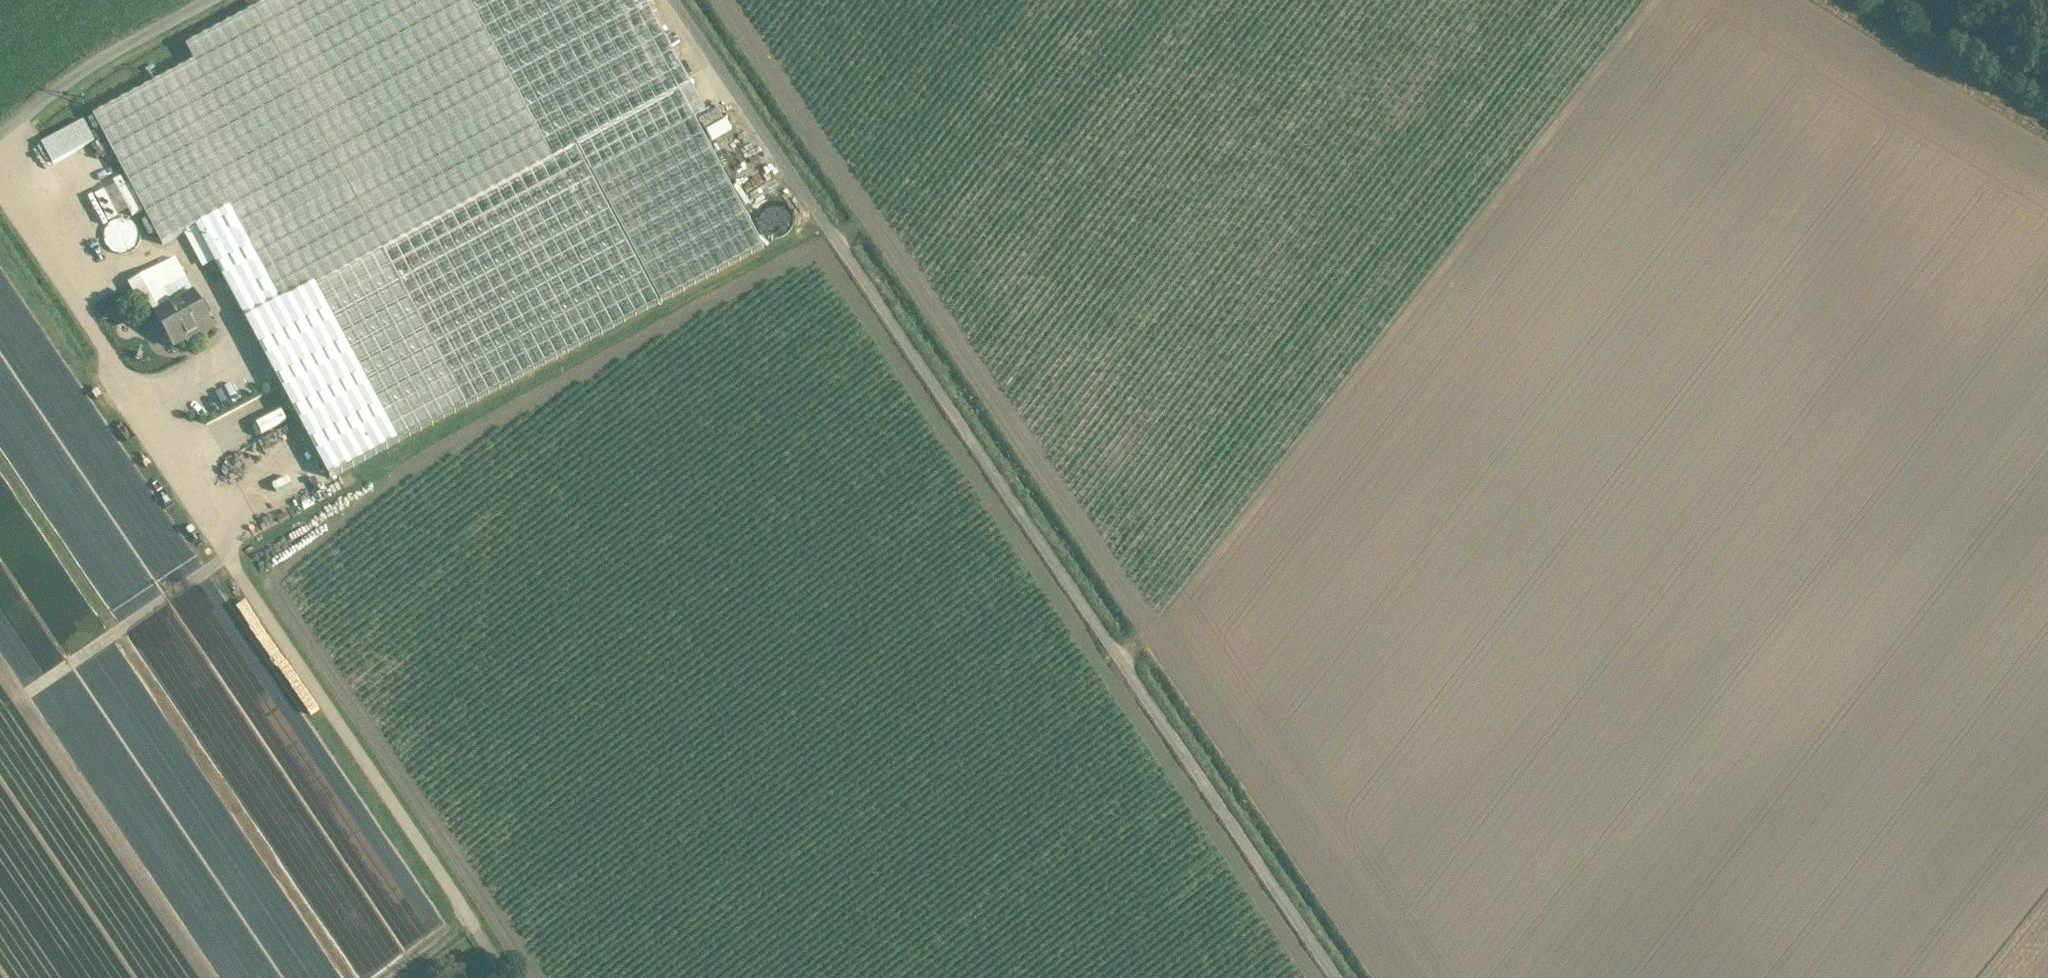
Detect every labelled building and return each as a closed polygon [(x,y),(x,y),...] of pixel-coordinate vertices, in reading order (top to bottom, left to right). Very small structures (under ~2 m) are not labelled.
[(187,46),(196,62),(94,116),(163,245),(196,227),(231,208),(282,303),(462,207),(554,158),(470,0),(274,0),(187,46)] [(554,158),(690,85),(645,0),(470,0),(554,158)] [(695,119),(591,175),(660,303),(763,248),(695,119)] [(591,175),(477,236),(548,367),(661,306),(660,303),(591,175)] [(282,303),(273,309),(273,310),(274,309),(288,337),(358,299),(398,278),(437,257),(477,236),(462,207),(282,303)] [(282,303),(231,208),(196,227),(247,322),(273,309),(282,303)] [(477,236),(437,257),(508,388),(548,367),(477,236)] [(508,388),(437,257),(398,278),(469,409),(508,388)] [(176,259),(153,272),(163,290),(169,287),(164,276),(180,267),(176,259)] [(215,329),(180,267),(164,276),(169,287),(163,290),(172,307),(156,316),(174,348),(198,334),(200,338),(215,329)] [(153,272),(129,285),(143,309),(150,305),(156,316),(172,307),(163,290),(153,272)] [(469,409),(398,278),(358,299),(429,430),(469,409)] [(429,430),(358,299),(313,323),(384,455),(429,430)] [(384,455),(313,323),(288,337),(268,348),(282,376),(317,442),(318,442),(338,479),(384,455)] [(317,442),(282,376),(273,382),(308,447),(317,442)]
